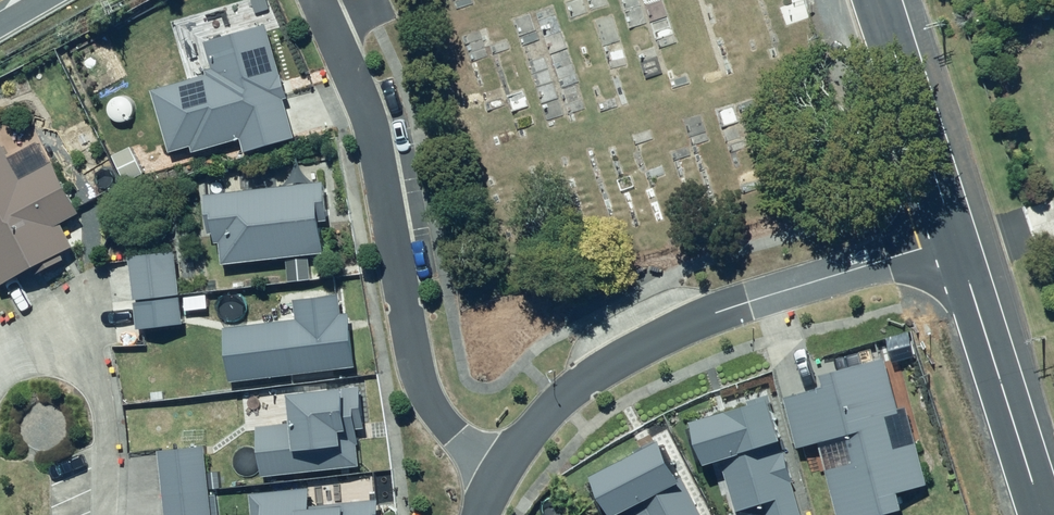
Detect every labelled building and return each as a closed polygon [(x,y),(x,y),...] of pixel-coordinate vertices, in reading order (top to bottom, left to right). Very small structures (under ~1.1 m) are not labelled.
[(214,67),(152,87),(171,146),(189,140),(192,149),(240,134),(245,147),(296,131),(284,93),(291,91),(285,71),(282,72),(265,20),(205,39),(214,67)] [(76,243),(65,221),(80,213),(43,137),(8,154),(0,138),(0,279),(76,243)] [(219,261),(325,251),(322,216),(327,216),(324,181),(206,192),(210,232),(217,232),(219,261)] [(175,244),(130,250),(137,298),(181,292),(175,244)] [(258,427),(263,472),(360,462),(357,434),(363,433),(358,380),(292,386),(296,423),(258,427)] [(773,387),(733,398),(734,402),(699,411),(710,454),(724,450),(738,504),(765,497),(770,514),(802,514),(807,514),(773,387)] [(666,431),(597,465),(618,508),(627,503),(634,514),(708,514),(666,431)] [(160,446),(167,514),(213,514),(205,441),(160,446)] [(376,494),(312,498),(311,485),(251,489),(252,514),(378,514),(376,494)]
